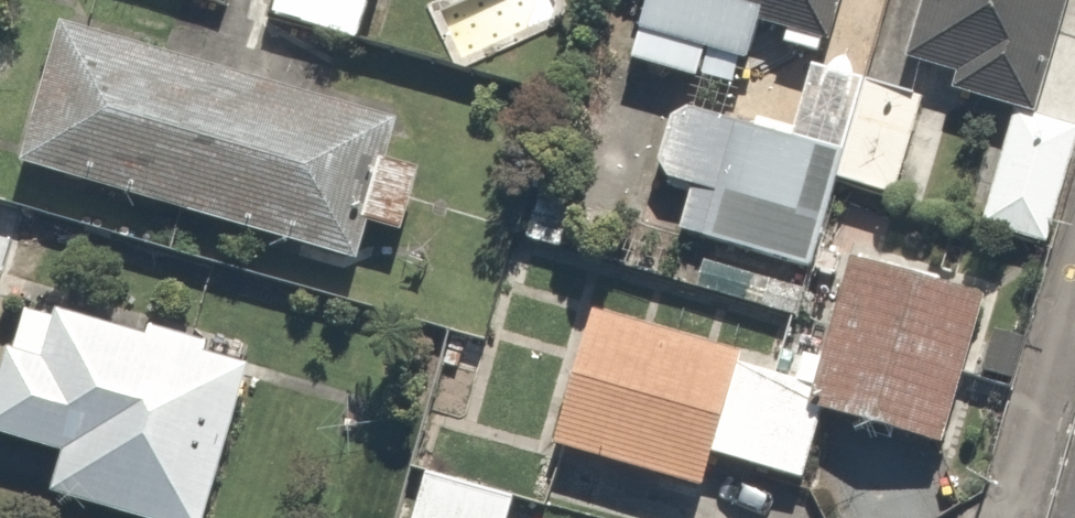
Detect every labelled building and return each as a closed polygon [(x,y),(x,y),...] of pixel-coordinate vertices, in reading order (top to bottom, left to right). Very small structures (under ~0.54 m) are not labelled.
[(253,11),(345,34),(354,0),(256,0),(253,11)] [(748,15),(768,21),(768,41),(805,51),(819,0),(628,0),(611,61),(682,76),(691,43),(737,56),(748,15)] [(884,54),(938,70),(935,82),(1016,107),(1048,0),(900,0),(884,54)] [(197,218),(327,256),(338,217),(392,233),(411,166),(358,150),(372,103),(48,9),(3,161),(156,206),(146,240),(187,252),(197,218)] [(919,85),(846,71),(826,182),(899,196),(919,85)] [(654,101),(633,174),(674,186),(662,228),(786,264),(819,149),(654,101)] [(1068,128),(996,108),(966,220),(1039,239),(1068,128)] [(818,414),(936,441),(970,291),(824,257),(798,371),(560,316),(530,448),(682,483),(689,453),(803,480),(818,414)] [(236,355),(194,348),(197,331),(0,298),(0,440),(42,450),(32,493),(140,517),(200,517),(236,355)] [(397,517),(496,517),(502,495),(408,474),(397,517)]
